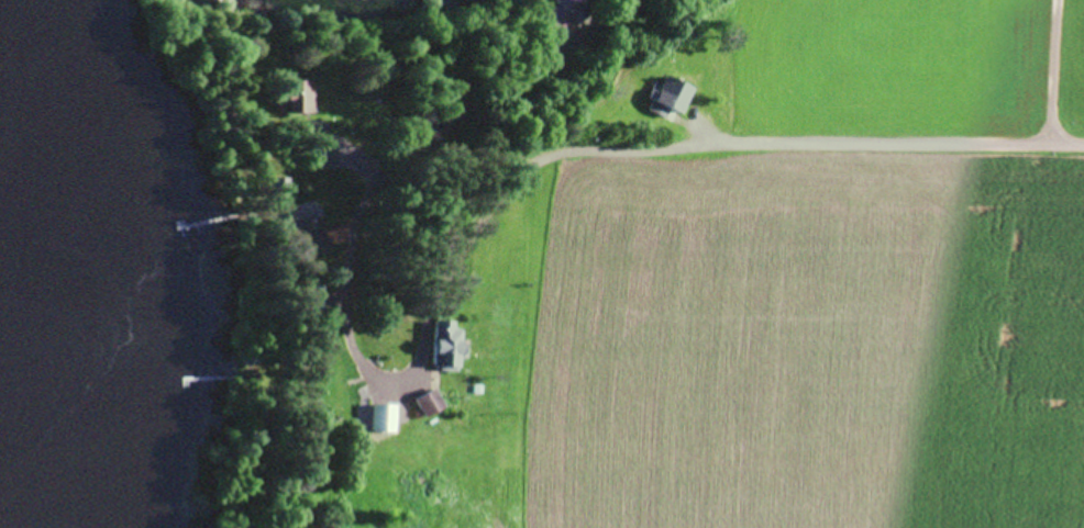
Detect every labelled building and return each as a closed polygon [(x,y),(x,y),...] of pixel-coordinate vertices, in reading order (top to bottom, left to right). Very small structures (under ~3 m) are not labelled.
[(541,16),(557,0),(598,0),(574,26),(569,22),(558,34),(541,16)] [(666,109),(662,117),(645,110),(661,77),(686,89),(675,113),(666,109)] [(277,96),(289,96),(290,81),(312,81),(312,113),(277,112),(277,96)] [(317,217),(329,249),(305,259),(292,227),(317,217)] [(432,324),(456,326),(453,367),(429,364),(432,324)] [(431,389),(441,403),(422,416),(412,402),(431,389)] [(372,404),(394,405),(392,431),(369,430),(372,404)]
